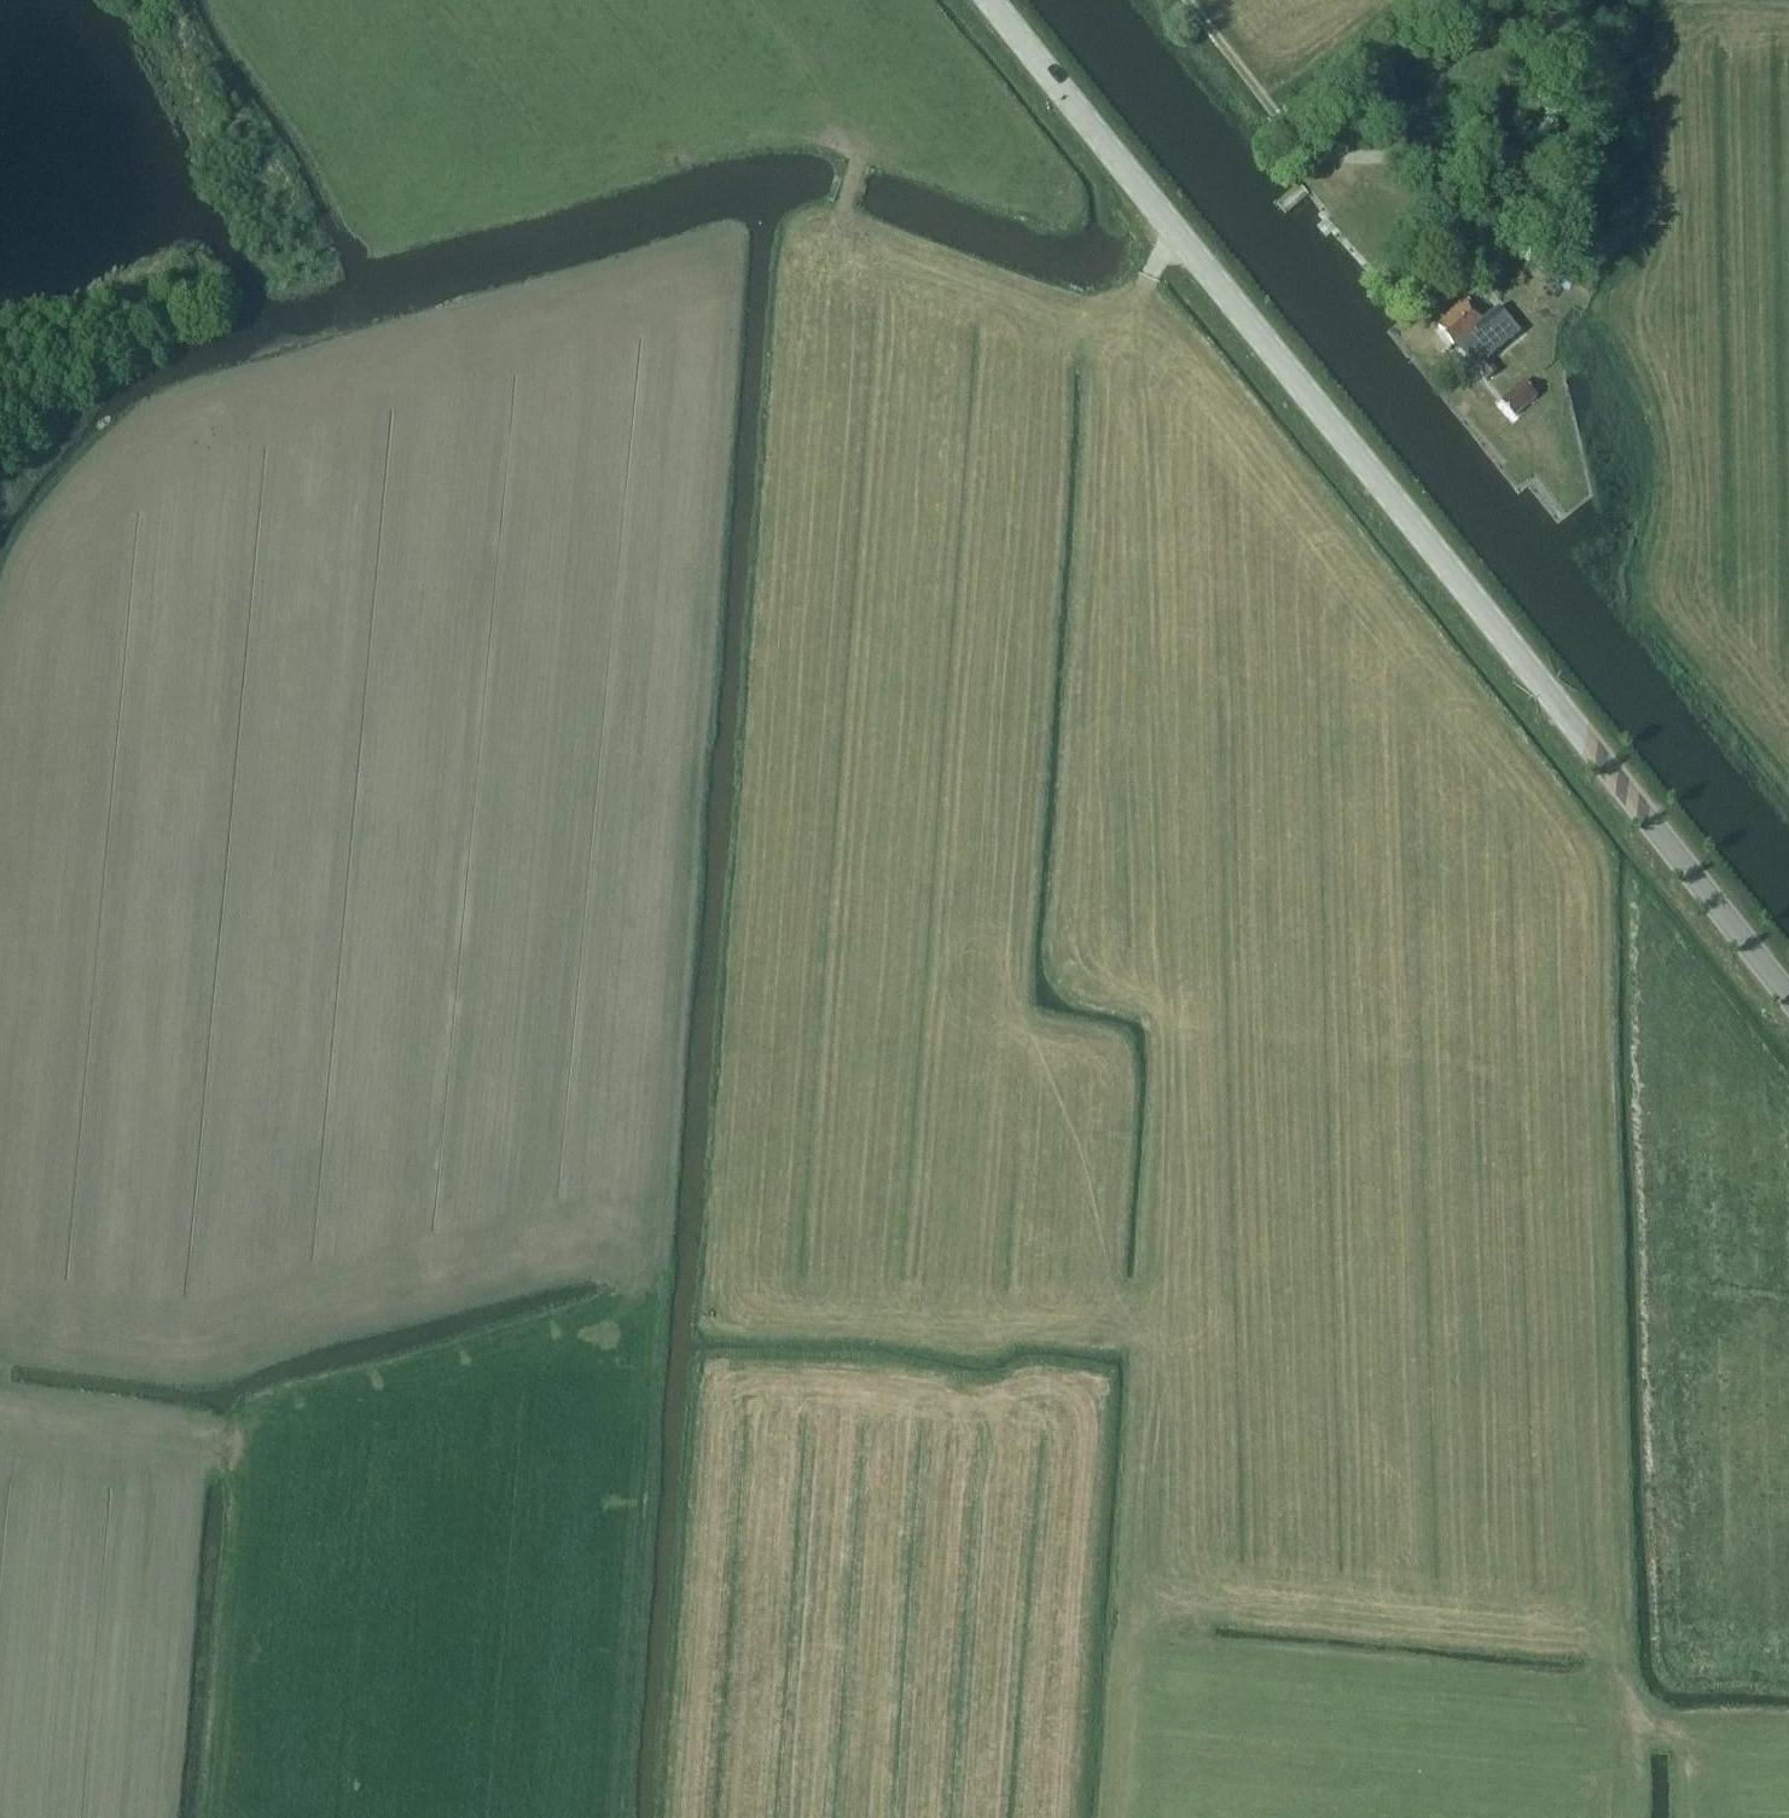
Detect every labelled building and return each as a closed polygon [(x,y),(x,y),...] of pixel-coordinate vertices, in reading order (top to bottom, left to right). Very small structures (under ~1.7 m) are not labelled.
[(1581,62),(1578,41),(1563,43),(1566,64),(1581,62)] [(1519,335),(1498,308),(1484,319),(1467,299),(1447,315),(1450,318),(1439,327),(1473,371),(1519,335)] [(1483,381),(1497,398),(1512,386),(1498,369),(1483,381)] [(1527,380),(1523,383),(1499,402),(1512,418),(1551,387),(1538,372),(1528,381),(1527,380)]
